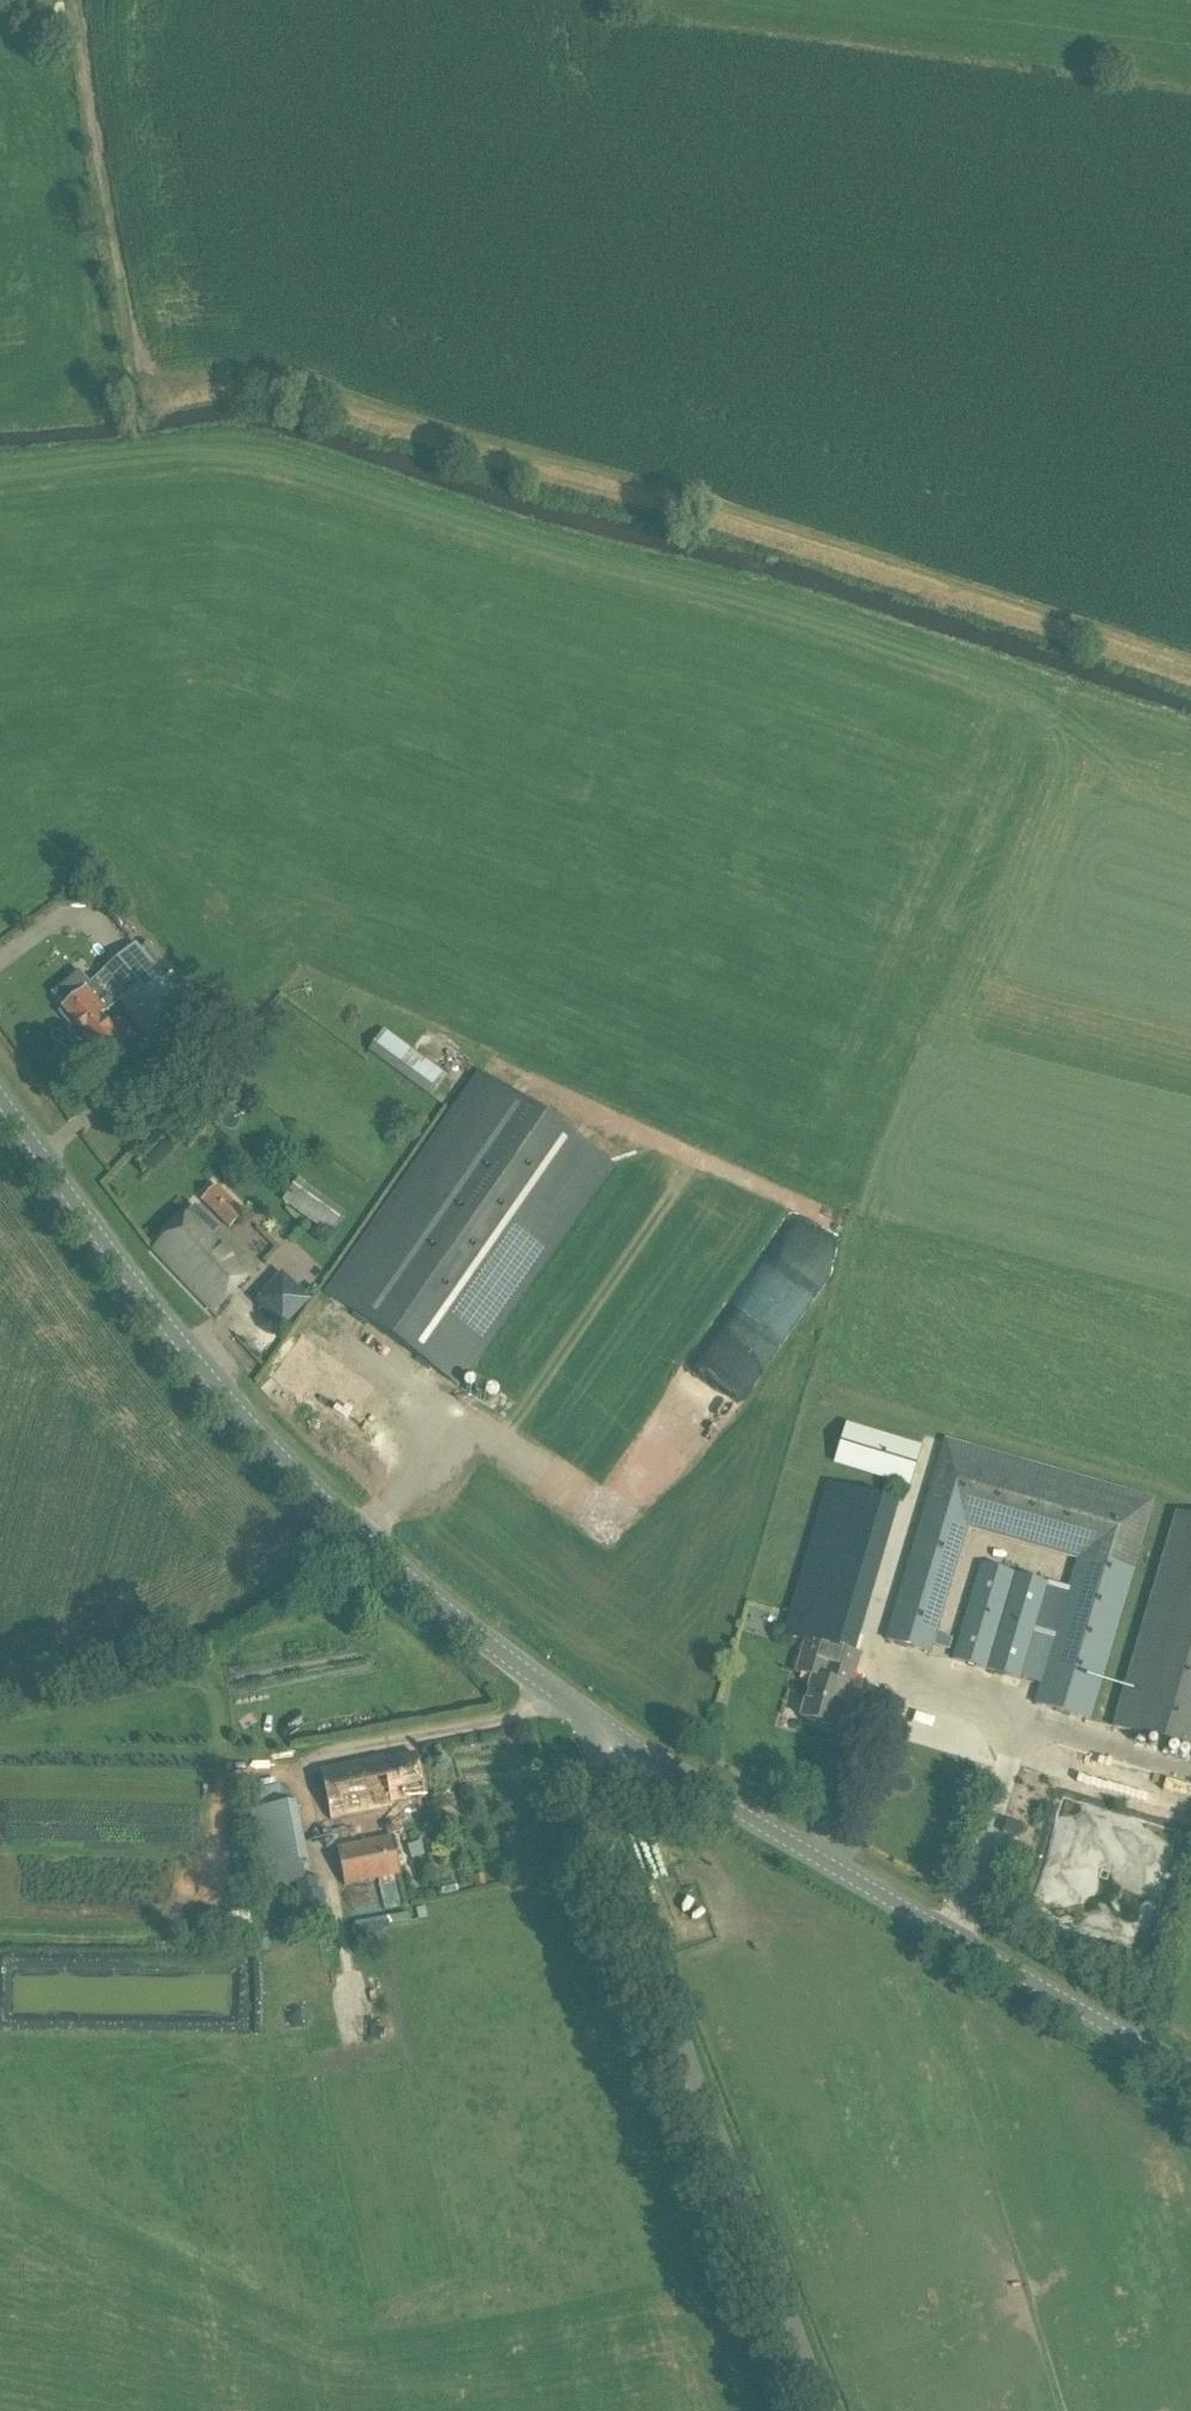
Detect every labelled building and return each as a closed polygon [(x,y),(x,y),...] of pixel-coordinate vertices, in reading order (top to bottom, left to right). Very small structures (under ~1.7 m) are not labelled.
[(62,1012),(60,1013),(72,1028),(75,1026),(107,1063),(126,1048),(100,1018),(118,1002),(186,1081),(213,1057),(187,1025),(200,1016),(137,943),(98,978),(61,1010),(62,1012)] [(385,1031),(369,1052),(433,1099),(449,1078),(385,1031)] [(481,1076),(329,1296),(458,1386),(611,1166),(481,1076)] [(300,1180),(282,1203),(331,1238),(347,1214),(300,1180)] [(218,1187),(201,1202),(231,1230),(246,1215),(218,1187)] [(196,1208),(153,1252),(214,1313),(257,1269),(196,1208)] [(759,1299),(722,1337),(733,1348),(764,1362),(787,1315),(809,1291),(830,1248),(816,1235),(805,1229),(766,1270),(770,1274),(762,1283),(765,1286),(759,1299)] [(283,1273),(255,1303),(284,1331),(311,1301),(283,1273)] [(272,1388),(360,1437),(386,1391),(298,1341),(272,1388)] [(846,1425),(833,1464),(912,1489),(924,1447),(882,1435),(883,1428),(863,1422),(862,1429),(846,1425)] [(945,1440),(887,1641),(930,1654),(967,1529),(1078,1560),(1034,1705),(1090,1721),(1155,1501),(945,1440)] [(829,1485),(792,1614),(815,1620),(857,1632),(894,1504),(829,1485)] [(1176,1514),(1113,1728),(1190,1752),(1190,1519),(1176,1514)] [(981,1565),(953,1660),(1021,1680),(1049,1585),(981,1565)] [(807,1641),(798,1674),(813,1678),(823,1681),(828,1665),(856,1673),(861,1657),(851,1654),(857,1632),(815,1620),(809,1642),(807,1641)] [(813,1678),(802,1719),(835,1728),(839,1711),(845,1713),(856,1673),(828,1665),(823,1681),(813,1678)] [(381,1760),(322,1771),(332,1823),(393,1811),(393,1807),(426,1800),(417,1755),(382,1762),(381,1760)] [(296,1804),(256,1812),(269,1885),(304,1878),(301,1864),(308,1863),(296,1804)] [(1003,1833),(1019,1838),(1022,1828),(1006,1823),(1003,1833)] [(393,1836),(337,1848),(345,1888),(402,1876),(393,1836)] [(409,1845),(412,1857),(423,1854),(420,1842),(409,1845)] [(323,1893),(298,1895),(304,1930),(328,1926),(323,1893)] [(253,1934),(255,1948),(268,1947),(265,1932),(253,1934)]
